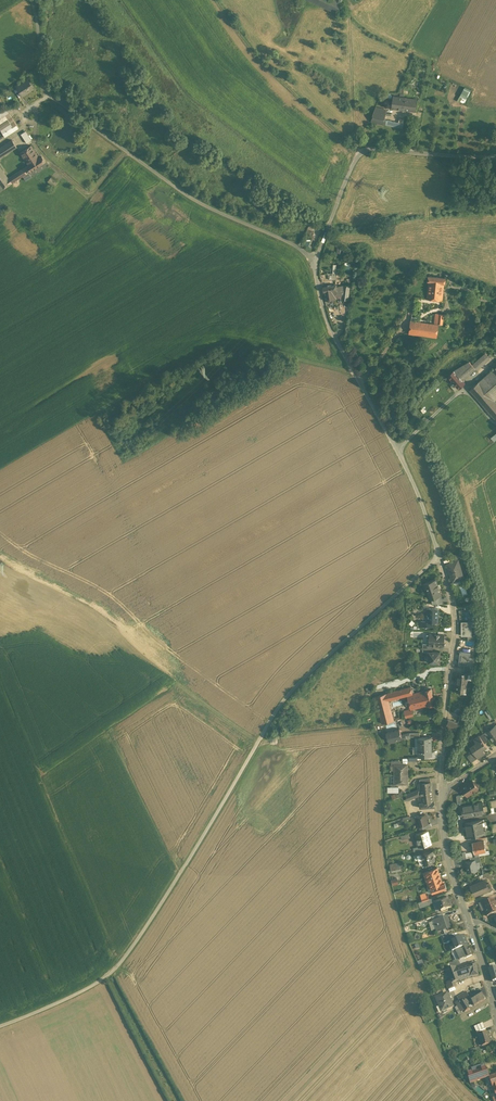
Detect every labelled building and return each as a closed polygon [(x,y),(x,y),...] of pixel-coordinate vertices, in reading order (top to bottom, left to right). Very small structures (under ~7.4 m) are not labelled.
[(324,0),(310,0),(337,13),(340,7),(324,0)] [(27,78),(16,85),(22,95),(33,88),(27,78)] [(471,91),(465,87),(458,100),(464,103),(471,91)] [(417,99),(394,96),(392,108),(415,111),(417,99)] [(375,106),(374,113),(386,116),(387,109),(375,106)] [(0,113),(0,124),(8,119),(10,123),(0,130),(5,136),(19,127),(7,109),(0,113)] [(386,116),(374,113),(372,122),(384,125),(385,119),(386,116)] [(399,122),(385,119),(384,125),(403,128),(404,123),(399,122)] [(27,130),(22,134),(28,142),(33,139),(27,130)] [(0,147),(0,157),(16,146),(12,139),(0,147)] [(31,145),(20,153),(28,165),(25,167),(28,172),(45,161),(42,156),(41,157),(39,158),(31,145)] [(3,171),(0,167),(0,190),(11,183),(28,172),(25,167),(8,178),(3,171)] [(53,177),(48,180),(53,187),(58,183),(53,177)] [(337,272),(338,264),(334,264),(334,273),(329,272),(329,279),(337,279),(337,272)] [(430,275),(427,298),(445,300),(448,277),(430,275)] [(337,284),(324,286),(326,301),(339,299),(339,297),(338,286),(337,284)] [(344,299),(350,300),(352,285),(345,284),(345,285),(344,297),(344,299)] [(436,313),(435,323),(412,320),(410,334),(439,338),(440,324),(444,325),(445,314),(436,313)] [(492,359),(486,353),(474,364),(478,369),(479,370),(492,359)] [(474,364),(470,361),(454,370),(455,371),(464,381),(478,369),(474,364)] [(471,389),(495,418),(495,367),(471,389)] [(449,377),(460,389),(466,384),(464,381),(455,371),(449,377)] [(452,562),(447,564),(453,583),(466,579),(460,561),(459,560),(452,562)] [(425,590),(427,590),(430,599),(442,595),(437,579),(423,584),(425,590)] [(440,609),(427,608),(426,622),(434,622),(439,622),(440,609)] [(472,622),(462,622),(462,636),(468,636),(472,636),(472,622)] [(430,634),(429,645),(433,645),(445,645),(446,634),(430,634)] [(429,652),(429,664),(441,665),(441,652),(433,652),(429,652)] [(461,652),(459,665),(465,666),(470,666),(471,653),(461,652)] [(457,683),(468,684),(469,675),(469,674),(464,673),(458,673),(457,683)] [(468,684),(457,683),(456,692),(467,693),(468,684)] [(390,699),(407,695),(414,693),(413,687),(388,693),(390,699)] [(414,693),(407,695),(411,710),(436,705),(433,689),(414,693)] [(395,720),(390,699),(388,693),(376,696),(382,723),(395,720)] [(459,723),(447,719),(447,728),(457,731),(459,723)] [(487,731),(492,739),(495,744),(495,725),(487,731)] [(386,733),(389,744),(407,739),(407,736),(410,735),(409,733),(402,734),(401,729),(386,733)] [(492,739),(487,731),(481,735),(486,743),(492,739)] [(475,752),(479,759),(487,754),(484,749),(489,747),(486,743),(481,735),(469,742),(475,752)] [(433,737),(419,737),(419,747),(433,747),(433,737)] [(433,747),(419,747),(419,757),(433,757),(433,747)] [(479,759),(475,752),(468,756),(473,763),(479,759)] [(394,764),(394,775),(409,774),(409,764),(394,764)] [(394,775),(394,785),(409,785),(409,774),(394,775)] [(462,786),(467,794),(479,786),(474,778),(462,786)] [(432,782),(420,784),(420,789),(406,795),(408,801),(419,797),(420,809),(435,808),(432,782)] [(403,789),(391,794),(393,798),(405,793),(403,789)] [(475,814),(486,812),(483,800),(472,802),(475,814)] [(464,816),(475,814),(472,802),(461,804),(464,816)] [(427,813),(412,818),(413,823),(417,822),(419,826),(422,825),(430,823),(427,813)] [(481,818),(465,822),(468,837),(485,833),(481,818)] [(428,831),(416,834),(419,846),(432,843),(428,831)] [(473,840),(475,852),(487,850),(484,838),(473,840)] [(424,863),(436,860),(433,848),(421,851),(424,863)] [(465,860),(468,872),(478,869),(476,860),(476,858),(471,859),(465,860)] [(390,871),(400,869),(398,861),(389,863),(390,871)] [(440,870),(438,865),(424,871),(426,875),(440,870)] [(441,875),(440,870),(426,875),(427,880),(441,875)] [(443,880),(441,875),(427,880),(429,885),(431,885),(443,880)] [(486,877),(470,884),(475,895),(490,888),(486,877)] [(445,879),(443,880),(431,885),(433,890),(447,885),(445,879)] [(438,903),(441,911),(452,908),(448,895),(434,899),(435,903),(438,903)] [(481,901),(487,916),(495,912),(495,902),(494,896),(481,901)] [(448,916),(433,921),(437,933),(452,928),(448,916)] [(456,949),(468,945),(464,934),(452,939),(454,943),(450,945),(452,951),(456,949)] [(460,960),(472,955),(468,945),(456,949),(460,960)] [(455,982),(473,976),(472,975),(479,974),(477,961),(469,963),(469,961),(446,970),(450,981),(454,979),(455,982)] [(454,979),(450,981),(447,982),(447,984),(448,989),(457,986),(455,982),(454,979)] [(475,1005),(485,999),(480,990),(469,996),(472,1000),(475,1005)] [(472,1000),(469,996),(466,991),(457,997),(459,1000),(455,1002),(457,1006),(455,1008),(459,1014),(465,1010),(466,1012),(470,1009),(467,1003),(472,1000)] [(435,997),(442,1012),(454,1007),(447,992),(435,997)] [(487,1032),(478,1035),(482,1046),(486,1045),(491,1043),(487,1032)] [(470,1083),(485,1078),(489,1077),(485,1064),(471,1068),(473,1072),(467,1074),(470,1083)] [(485,1078),(487,1086),(492,1084),(495,1096),(492,1098),(493,1100),(495,1100),(495,1075),(489,1077),(485,1078)]
